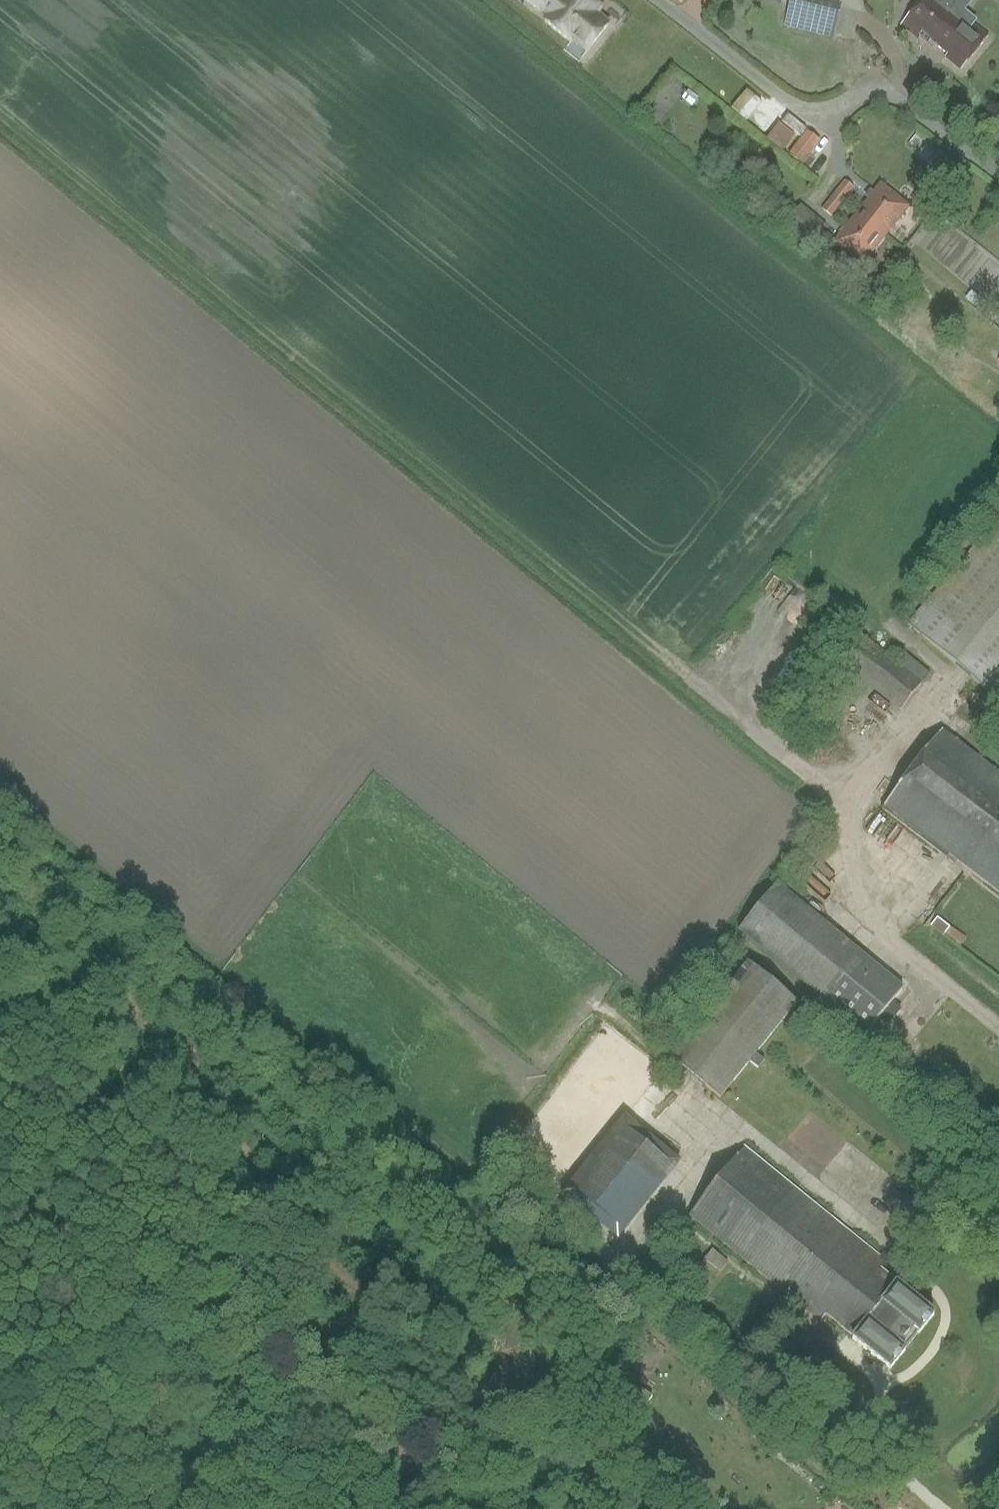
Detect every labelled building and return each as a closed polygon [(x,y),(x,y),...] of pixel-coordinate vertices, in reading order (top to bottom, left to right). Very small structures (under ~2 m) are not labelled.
[(539,15),(540,14),(548,20),(544,24),(571,46),(578,36),(592,47),(607,29),(593,17),(600,8),(590,0),(563,0),(520,0),(539,15)] [(784,27),(833,39),(841,7),(814,0),(790,0),(784,27)] [(903,25),(919,38),(921,36),(935,48),(937,45),(949,55),(947,57),(961,69),(989,37),(958,11),(965,2),(964,0),(924,0),(903,25)] [(767,137),(784,150),(796,134),(779,121),(767,137)] [(807,162),(819,142),(805,133),(789,157),(803,166),(807,162)] [(836,217),(855,185),(845,179),(827,211),(836,217)] [(856,214),(885,237),(896,223),(891,219),(903,205),(879,186),(856,214)] [(824,224),(800,205),(789,220),(775,208),(769,216),(807,246),(824,224)] [(874,250),(885,237),(856,214),(834,241),(858,261),(870,247),(874,250)] [(909,625),(998,701),(998,519),(909,625)] [(837,658),(901,709),(931,671),(904,650),(896,659),(860,630),(837,658)] [(943,729),(883,809),(949,859),(951,856),(998,891),(998,771),(943,729)] [(777,885),(739,933),(825,1001),(867,1035),(880,1018),(891,1023),(902,1009),(895,1001),(905,987),(863,953),(777,885)] [(951,928),(938,918),(932,926),(944,936),(951,928)] [(671,1058),(721,1099),(798,1004),(748,963),(671,1058)] [(618,1113),(563,1199),(622,1237),(656,1184),(660,1186),(681,1154),(618,1113)] [(890,1372),(934,1318),(897,1287),(898,1285),(880,1271),(886,1264),(745,1148),(689,1217),(819,1324),(825,1316),(853,1339),(852,1341),(890,1372)] [(720,1273),(729,1261),(713,1249),(703,1261),(720,1273)] [(629,1430),(653,1396),(640,1386),(615,1420),(629,1430)]
